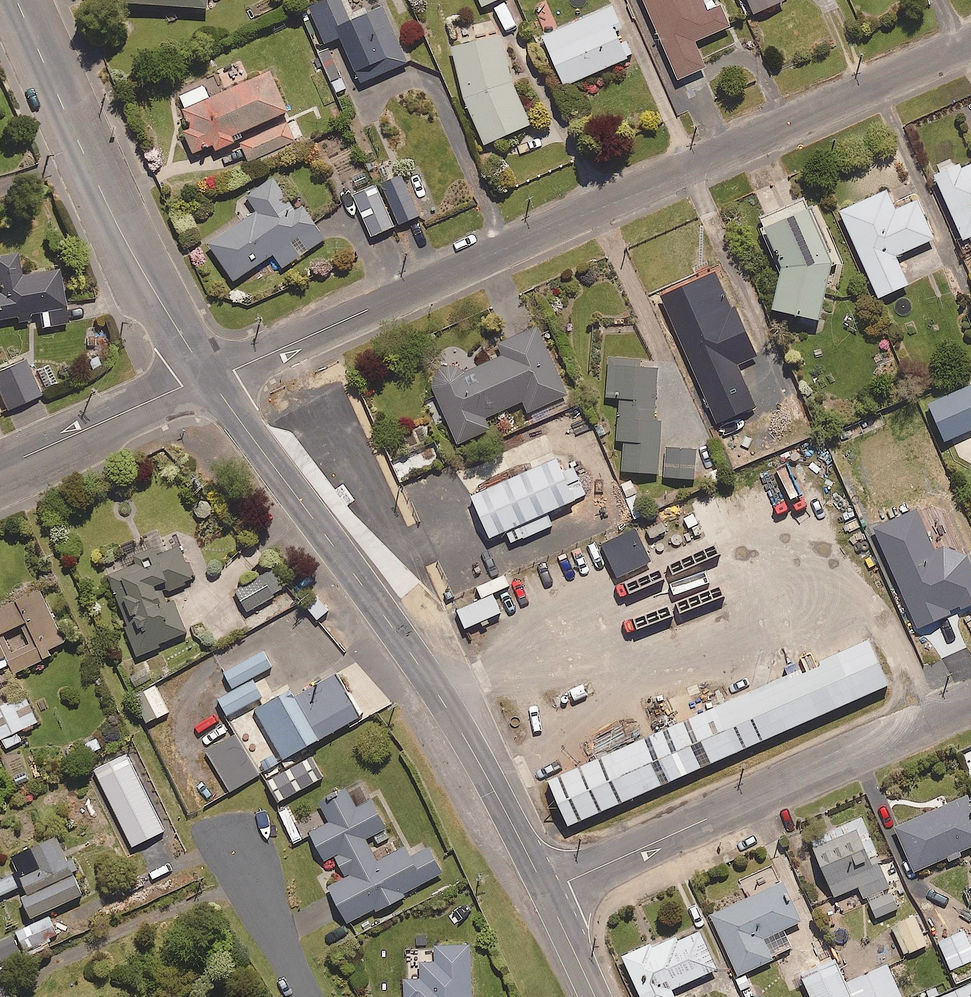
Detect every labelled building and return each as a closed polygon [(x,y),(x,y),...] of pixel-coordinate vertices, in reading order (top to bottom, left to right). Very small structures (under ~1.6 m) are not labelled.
[(346,0),(323,0),(306,7),(322,43),(338,36),(359,82),(405,62),(380,6),(354,18),(346,0)] [(677,78),(704,66),(693,40),(728,25),(719,5),(706,10),(701,0),(644,0),(677,78)] [(753,12),(780,0),(747,0),(753,12)] [(632,54),(611,5),(541,35),(563,84),(632,54)] [(499,32),(451,47),(463,102),(482,144),(529,123),(510,82),(499,32)] [(183,130),(193,153),(212,144),(214,149),(240,137),(238,132),(287,109),(269,70),(208,97),(203,85),(178,96),(192,126),(183,130)] [(294,140),(286,122),(239,142),(247,160),(294,140)] [(935,177),(962,239),(968,236),(970,242),(970,161),(935,177)] [(377,184),(396,224),(419,214),(400,173),(377,184)] [(292,208),(271,177),(245,194),(256,210),(207,243),(232,280),(272,253),(281,267),(324,238),(299,203),(292,208)] [(396,224),(377,184),(350,197),(369,237),(396,224)] [(894,209),(886,189),(839,210),(878,296),(907,283),(894,255),(932,237),(915,200),(894,209)] [(830,262),(807,207),(765,224),(779,270),(770,307),(816,318),(830,262)] [(18,251),(0,253),(0,317),(41,311),(43,325),(67,322),(59,267),(21,273),(18,251)] [(572,405),(536,325),(495,343),(500,356),(474,368),(466,349),(452,355),(455,361),(425,375),(457,444),(489,429),(483,417),(522,400),(533,423),(572,405)] [(26,358),(0,368),(0,391),(7,408),(41,393),(26,358)] [(620,470),(658,472),(660,421),(654,421),(657,367),(638,366),(639,361),(607,359),(606,396),(619,396),(617,439),(622,439),(620,470)] [(927,403),(944,440),(970,428),(970,384),(927,403)] [(436,457),(432,446),(396,461),(401,471),(436,457)] [(696,449),(662,447),(661,476),(695,478),(696,449)] [(561,472),(554,458),(470,495),(488,537),(505,529),(511,542),(551,525),(545,511),(585,493),(573,466),(561,472)] [(637,493),(624,499),(633,520),(646,514),(637,493)] [(646,562),(630,529),(600,544),(616,577),(646,562)] [(151,542),(122,552),(125,561),(108,566),(137,654),(161,646),(159,641),(187,632),(172,587),(194,580),(182,545),(155,554),(151,542)] [(286,588),(275,568),(238,589),(249,609),(286,588)] [(507,585),(502,574),(476,586),(481,598),(456,609),(464,627),(499,611),(491,592),(507,585)] [(15,671),(53,654),(50,648),(65,641),(39,584),(0,602),(0,667),(11,662),(15,671)] [(329,609),(317,594),(306,603),(318,618),(329,609)] [(878,623),(557,763),(578,811),(899,672),(878,623)] [(273,667),(264,651),(223,672),(233,691),(217,700),(226,717),(263,698),(252,678),(273,667)] [(337,668),(257,711),(284,759),(363,717),(337,668)] [(159,715),(147,690),(135,695),(147,720),(159,715)] [(25,693),(0,705),(0,733),(7,747),(22,740),(17,731),(38,721),(25,693)] [(258,774),(235,733),(207,749),(230,790),(258,774)] [(296,822),(272,772),(263,776),(295,843),(310,836),(302,819),(296,822)] [(358,807),(349,790),(322,805),(324,808),(305,819),(327,859),(336,853),(348,876),(330,885),(350,922),(444,871),(430,845),(412,855),(407,846),(379,861),(366,838),(389,825),(374,798),(358,807)] [(967,794),(894,826),(914,874),(960,855),(958,851),(970,845),(970,803),(967,794)] [(897,908),(859,819),(809,840),(833,896),(861,884),(875,917),(897,908)] [(58,834),(12,855),(20,872),(0,881),(0,894),(19,885),(33,915),(84,892),(58,834)] [(798,921),(781,882),(710,914),(737,975),(792,950),(782,929),(798,921)] [(79,919),(74,908),(54,918),(52,914),(18,930),(25,945),(79,919)] [(927,944),(914,915),(891,925),(904,954),(927,944)] [(697,927),(654,946),(653,942),(621,956),(640,996),(674,996),(670,988),(715,968),(697,927)] [(962,930),(937,942),(957,983),(970,976),(970,949),(962,930)] [(471,943),(436,945),(436,961),(422,961),(423,978),(409,979),(409,996),(473,996),(471,943)] [(835,961),(800,977),(810,996),(901,996),(886,964),(845,983),(835,961)] [(12,975),(0,980),(0,996),(20,996),(12,975)] [(939,996),(970,996),(970,984),(939,996)]
